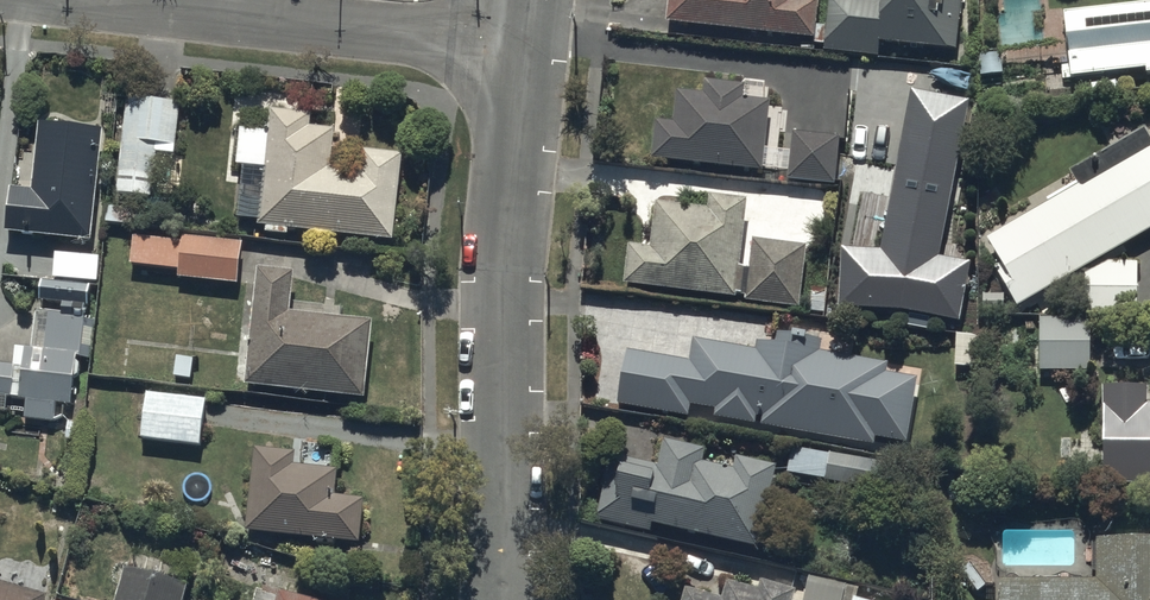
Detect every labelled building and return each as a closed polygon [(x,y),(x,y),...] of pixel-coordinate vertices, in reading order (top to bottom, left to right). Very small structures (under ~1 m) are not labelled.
[(668,22),(811,37),(815,0),(670,0),(668,22)] [(863,0),(827,0),(823,52),(881,57),(882,52),(968,60),(969,42),(959,41),(962,0),(880,0),(880,2),(863,0)] [(1116,93),(1114,72),(1147,68),(1147,73),(1149,73),(1149,3),(1064,13),(1069,63),(1061,64),(1062,78),(1089,75),(1091,95),(1116,93)] [(769,87),(706,80),(704,95),(676,93),(673,125),(655,123),(652,161),(760,172),(760,179),(780,181),(783,150),(777,150),(779,130),(785,131),(787,109),(767,107),(769,87)] [(177,154),(180,102),(123,99),(117,193),(153,195),(156,152),(177,154)] [(269,131),(239,130),(236,164),(243,164),(238,219),(257,221),(257,226),(267,227),(266,232),(286,234),(287,230),(394,241),(402,156),(361,152),(360,169),(352,169),(353,142),(335,142),(335,128),(310,127),(310,112),(270,110),(269,131)] [(102,129),(39,123),(34,192),(9,190),(6,232),(92,240),(102,129)] [(1143,131),(1072,173),(1080,187),(987,241),(1000,263),(994,267),(1018,307),(1149,230),(1149,143),(1143,131)] [(835,133),(791,132),(789,183),(833,185),(835,133)] [(806,244),(752,238),(749,268),(739,267),(746,199),(710,196),(708,210),(677,207),(675,224),(662,223),(658,254),(627,251),(624,284),(738,297),(738,295),(747,296),(747,302),(800,308),(806,244)] [(182,242),(133,236),(129,264),(179,270),(178,275),(237,283),(242,242),(183,235),(182,242)] [(1084,273),(1087,315),(1138,314),(1137,262),(1106,262),(1084,273)] [(294,272),(258,268),(244,386),(363,400),(372,321),(340,318),(341,306),(290,301),(294,272)] [(86,317),(89,284),(40,280),(39,301),(63,303),(62,311),(74,312),(74,316),(86,317)] [(15,366),(0,365),(0,409),(9,410),(10,397),(26,399),(24,419),(53,422),(55,403),(66,404),(68,379),(57,378),(60,350),(82,352),(85,320),(60,318),(61,313),(35,313),(32,349),(17,348),(15,366)] [(1091,319),(1040,317),(1037,370),(1089,373),(1091,319)] [(615,403),(618,404),(715,423),(715,418),(873,450),(875,438),(904,444),(917,379),(888,373),(889,365),(821,351),(823,338),(777,329),(774,345),(757,342),(755,350),(695,337),(690,362),(626,349),(615,403)] [(982,334),(956,334),(955,366),(975,367),(976,343),(982,343),(982,334)] [(1102,384),(1104,483),(1149,483),(1149,405),(1148,405),(1147,383),(1102,384)] [(204,400),(138,393),(135,417),(144,418),(142,440),(165,442),(164,458),(175,459),(177,443),(200,445),(204,400)] [(650,532),(652,523),(755,547),(765,506),(771,507),(779,471),(774,470),(774,466),(739,458),(736,471),(702,463),(705,450),(664,441),(659,466),(609,454),(594,520),(650,532)] [(295,451),(255,448),(248,532),(360,541),(364,499),(334,497),(337,468),(294,465),(295,451)] [(879,463),(791,449),(787,475),(875,489),(879,463)] [(1001,583),(1001,599),(1149,599),(1149,540),(1096,540),(1097,582),(1001,583)] [(125,567),(115,599),(182,599),(187,585),(125,567)] [(809,576),(803,599),(862,599),(856,599),(859,586),(809,576)] [(793,592),(761,583),(759,590),(728,581),(724,597),(686,587),(682,599),(791,599),(793,592)] [(45,594),(0,583),(0,599),(43,599),(45,594)] [(260,587),(257,599),(310,599),(260,587)]
